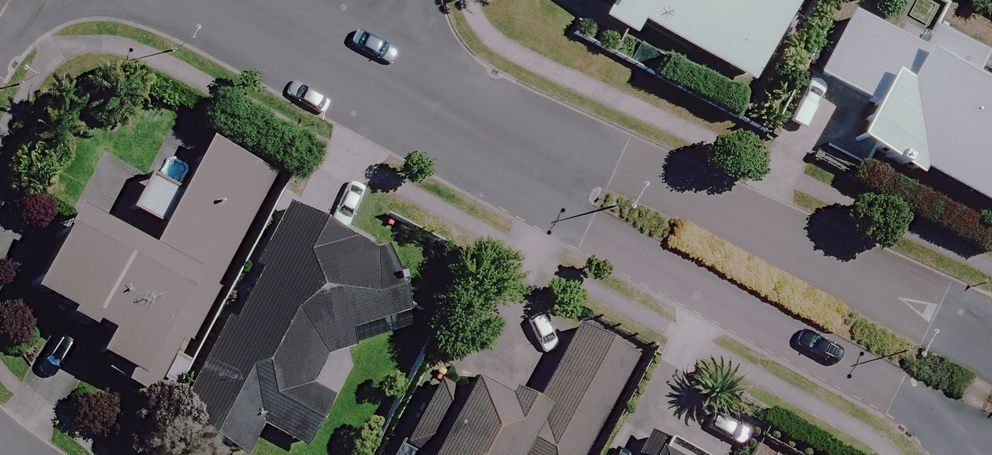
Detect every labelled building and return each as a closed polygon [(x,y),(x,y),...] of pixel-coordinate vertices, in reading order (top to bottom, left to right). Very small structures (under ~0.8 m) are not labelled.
[(582,17),(625,38),(631,26),(746,83),(787,0),(590,0),(582,17)] [(853,8),(820,73),(877,102),(868,122),(855,115),(832,162),(864,178),(879,150),(923,172),(926,166),(991,199),(991,86),(975,77),(987,53),(920,19),(911,37),(853,8)] [(56,216),(18,297),(82,327),(64,367),(152,408),(261,172),(195,141),(181,171),(169,196),(139,183),(123,218),(75,196),(63,220),(56,216)] [(379,260),(280,207),(164,422),(226,454),(240,454),(254,429),(296,452),(322,402),(307,394),(345,324),(373,339),(407,275),(379,260)] [(455,379),(431,367),(390,447),(406,454),(576,454),(625,360),(565,330),(522,414),(455,379)] [(639,437),(630,454),(674,454),(639,437)]
